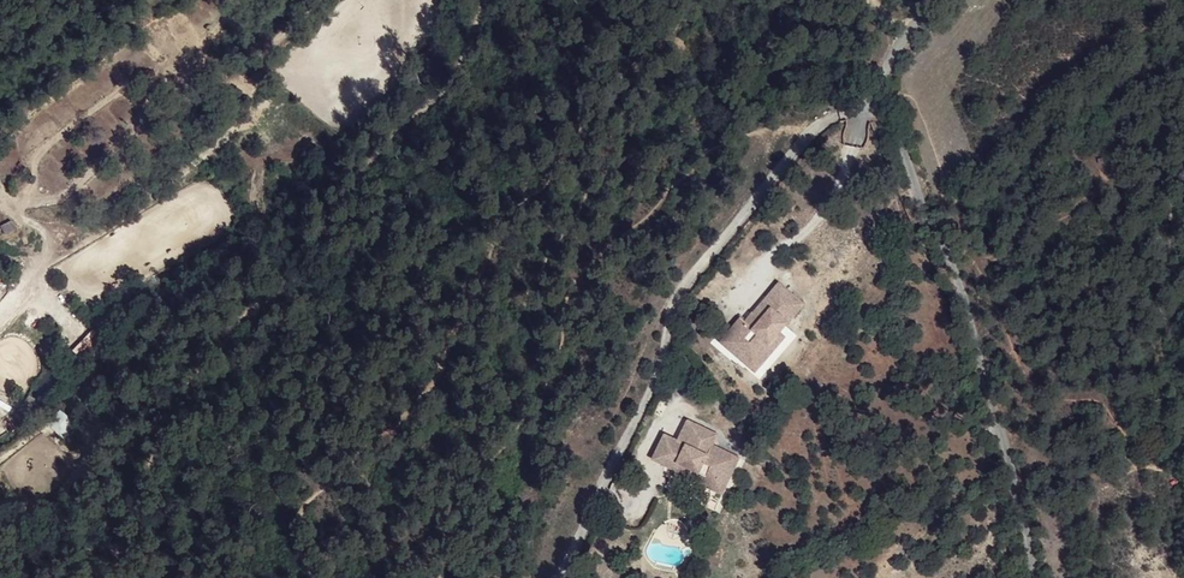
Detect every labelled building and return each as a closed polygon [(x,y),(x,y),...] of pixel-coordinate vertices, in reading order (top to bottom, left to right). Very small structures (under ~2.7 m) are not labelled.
[(10,279),(9,264),(0,264),(0,280),(10,279)] [(741,321),(727,337),(755,361),(777,335),(779,337),(781,335),(805,307),(780,285),(768,300),(776,307),(769,315),(771,317),(764,325),(754,316),(754,315),(745,325),(741,321)] [(768,300),(754,316),(764,325),(771,317),(769,315),(776,307),(768,300)] [(727,337),(721,345),(756,374),(786,339),(781,335),(779,337),(777,335),(755,361),(727,337)] [(697,426),(689,421),(679,442),(687,446),(697,426)] [(666,436),(653,461),(674,471),(675,471),(678,465),(718,484),(721,478),(729,482),(740,460),(713,447),(718,437),(697,426),(687,446),(666,436)] [(675,471),(674,471),(673,472),(722,496),(729,482),(721,478),(718,484),(678,465),(675,471)]
